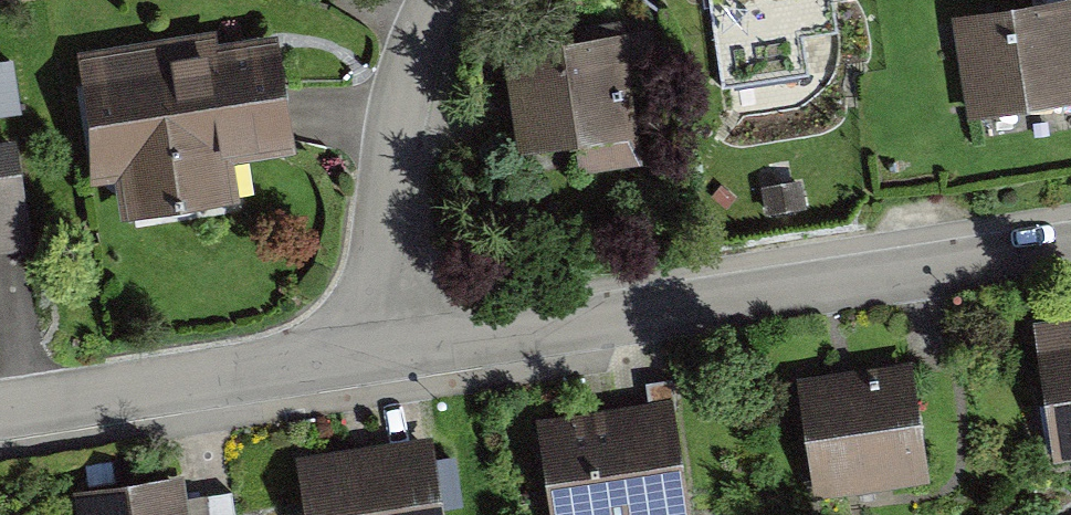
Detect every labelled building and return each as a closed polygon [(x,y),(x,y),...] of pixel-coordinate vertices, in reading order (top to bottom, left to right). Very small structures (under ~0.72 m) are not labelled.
[(768,0),(704,0),(706,11),(768,0)] [(221,161),(287,151),(266,14),(59,46),(81,186),(112,181),(118,219),(228,202),(221,161)] [(1070,135),(1070,101),(1063,32),(939,47),(952,150),(1070,135)] [(0,61),(0,113),(27,109),(21,59),(0,61)] [(665,178),(646,69),(504,94),(523,204),(665,178)] [(0,137),(0,247),(24,243),(7,136),(0,137)] [(1070,463),(1070,323),(1036,328),(1057,466),(1070,463)] [(812,502),(934,486),(918,367),(796,383),(812,502)] [(684,405),(547,424),(559,514),(699,514),(684,405)] [(435,442),(300,460),(308,514),(444,514),(435,442)] [(184,478),(70,496),(73,514),(190,514),(184,478)]
